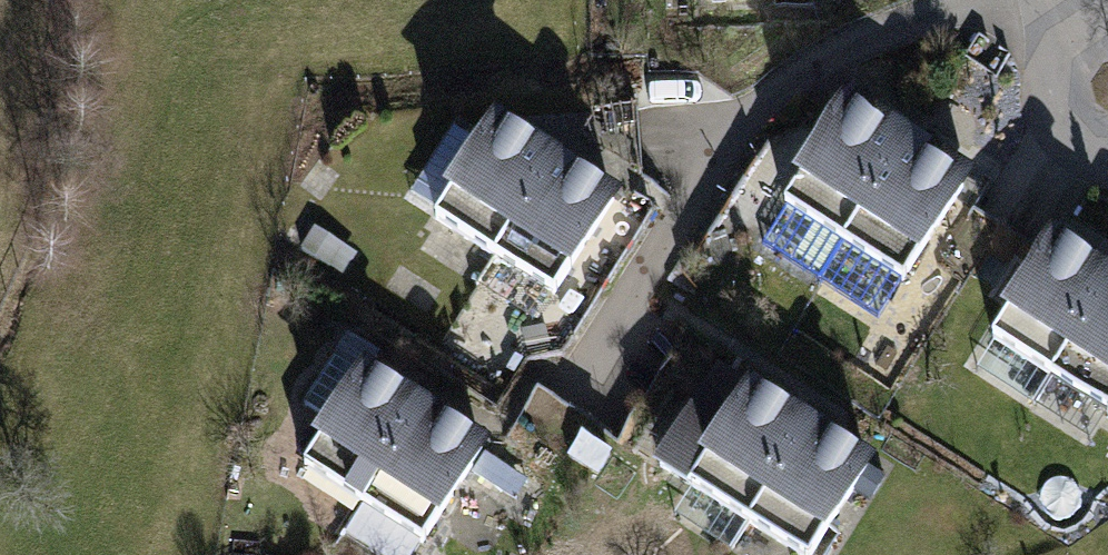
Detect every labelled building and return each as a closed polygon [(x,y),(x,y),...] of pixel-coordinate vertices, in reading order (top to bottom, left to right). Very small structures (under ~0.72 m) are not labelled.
[(894,118),(853,91),(782,200),(907,281),(978,172),(932,142),(894,118)] [(635,104),(578,113),(571,171),(614,199),(642,172),(635,104)] [(564,167),(538,151),(496,124),(477,153),(445,132),(402,198),(436,219),(452,195),(567,270),(614,199),(571,171),(564,167)] [(800,124),(787,145),(805,155),(818,135),(800,124)] [(1043,251),(1000,224),(963,282),(1006,309),(1043,251)] [(314,227),(301,247),(341,273),(354,252),(314,227)] [(1057,230),(1043,251),(1006,309),(991,332),(1107,408),(1107,263),(1106,262),(1057,230)] [(325,422),(361,367),(373,349),(348,333),(300,406),(325,422)] [(616,440),(653,463),(719,360),(680,336),(616,440)] [(719,360),(653,463),(797,554),(816,554),(878,460),(835,433),(815,421),(796,409),(719,360)] [(361,367),(325,422),(295,468),(357,508),(337,540),(360,554),(416,554),(469,474),(486,448),(443,420),(402,393),(361,367)] [(581,434),(568,456),(598,474),(611,452),(581,434)] [(486,448),(469,474),(513,503),(530,477),(486,448)]
